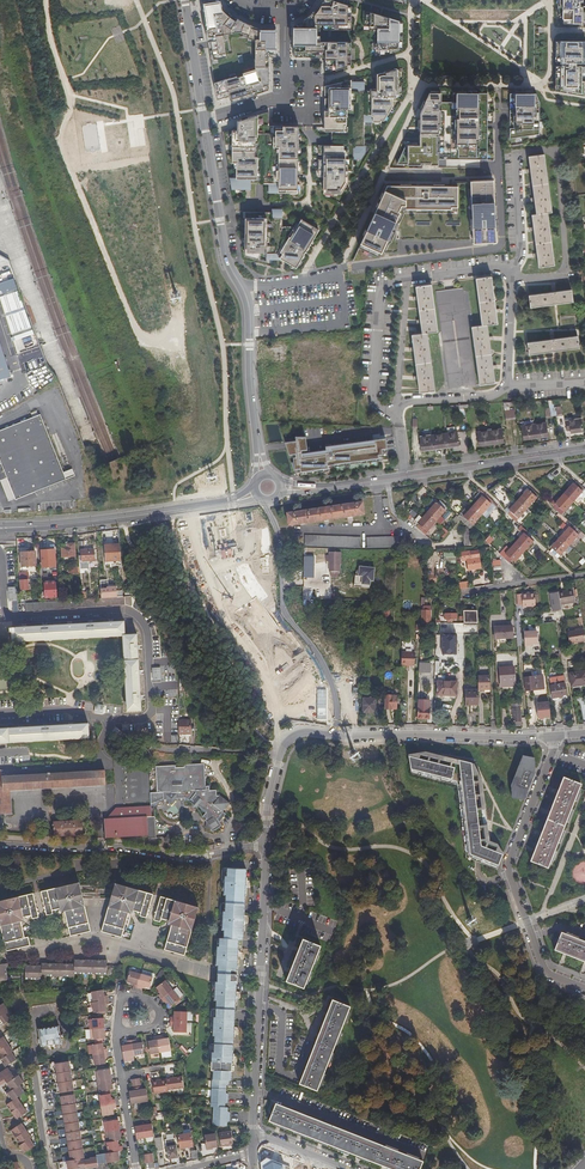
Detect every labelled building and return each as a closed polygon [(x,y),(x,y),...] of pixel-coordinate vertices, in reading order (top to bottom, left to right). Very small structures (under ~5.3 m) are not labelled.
[(275,29),(274,29),(266,30),(262,29),(256,28),(251,27),(245,25),(240,22),(233,18),(226,12),(222,7),(217,0),(201,0),(206,33),(208,32),(210,41),(207,41),(208,43),(210,43),(211,49),(209,49),(217,102),(229,98),(231,103),(238,101),(258,94),(268,91),(268,58),(275,58),(275,46),(272,46),(272,37),(275,37),(275,29)] [(293,25),(293,33),(292,57),(310,57),(310,54),(317,54),(317,57),(324,57),(324,73),(350,66),(351,41),(327,42),(327,25),(350,26),(351,8),(327,0),(321,0),(319,4),(316,9),(313,12),(309,16),(305,19),(301,22),(299,23),(293,25)] [(561,18),(571,18),(571,23),(581,23),(581,21),(584,21),(584,6),(578,6),(578,1),(581,1),(581,0),(561,0),(561,18)] [(362,11),(362,27),(373,27),(373,33),(378,33),(377,42),(374,42),(374,53),(379,53),(378,57),(397,51),(398,22),(383,17),(382,18),(377,18),(378,16),(362,11)] [(567,92),(584,95),(584,86),(584,79),(581,79),(581,75),(584,75),(584,66),(582,66),(582,61),(584,61),(584,51),(582,51),(582,44),(582,40),(561,40),(561,43),(561,56),(561,61),(561,63),(561,65),(561,78),(561,88),(567,89),(567,92)] [(325,146),(319,146),(319,155),(323,155),(323,160),(319,160),(319,180),(325,179),(323,196),(340,195),(343,188),(343,182),(346,182),(346,172),(352,172),(352,161),(360,160),(364,153),(364,147),(363,147),(363,123),(380,123),(380,121),(383,121),(391,107),(391,97),(397,97),(398,70),(379,74),(376,75),(377,78),(377,86),(377,91),(364,92),(363,83),(350,82),(350,81),(323,87),(324,105),(326,105),(326,111),(324,111),(324,131),(332,130),(332,146),(325,146)] [(437,159),(486,159),(486,156),(486,143),(486,133),(485,128),(471,128),(471,122),(485,122),(485,117),(485,108),(485,97),(484,92),(473,92),(471,92),(471,97),(467,97),(467,92),(457,92),(454,92),(454,102),(438,101),(438,92),(434,92),(427,92),(420,108),(417,141),(403,145),(395,164),(436,164),(437,159)] [(538,133),(538,102),(535,93),(532,93),(524,93),(523,93),(523,96),(519,96),(519,93),(513,92),(508,92),(509,137),(516,136),(531,134),(538,133)] [(223,134),(225,146),(238,144),(238,146),(230,147),(233,163),(237,163),(237,178),(231,179),(233,190),(252,191),(252,185),(269,186),(268,195),(296,194),(297,177),(298,128),(273,129),(273,132),(268,132),(268,127),(268,114),(237,123),(237,129),(223,134)] [(529,171),(532,196),(529,196),(530,200),(533,200),(535,212),(530,213),(532,225),(528,226),(528,230),(532,230),(535,251),(531,252),(531,256),(535,255),(536,265),(552,263),(549,236),(546,211),(550,210),(547,180),(544,152),(527,155),(529,167),(525,168),(526,172),(529,171)] [(451,184),(386,183),(357,251),(372,257),(375,254),(381,257),(383,253),(400,253),(399,240),(473,240),(473,242),(497,241),(493,179),(451,179),(451,184)] [(244,218),(248,256),(266,261),(266,260),(281,260),(282,259),(284,261),(285,259),(289,261),(288,263),(296,268),(304,255),(304,254),(305,252),(318,230),(300,220),(295,228),(282,228),(280,211),(270,211),(270,214),(241,213),(242,218),(244,218)] [(372,257),(357,251),(353,261),(381,257),(375,254),(372,257)] [(488,324),(489,324),(499,322),(497,313),(501,312),(500,308),(497,308),(494,289),(497,289),(497,284),(493,285),(491,275),(475,278),(481,321),(471,323),(480,383),(497,381),(496,379),(495,369),(498,368),(498,366),(498,364),(496,364),(494,365),(491,340),(492,340),(494,340),(494,338),(494,335),(493,336),(490,336),(490,330),(488,324)] [(412,379),(414,379),(416,379),(418,391),(435,389),(427,332),(438,330),(432,284),(414,286),(416,295),(411,296),(412,301),(416,300),(417,308),(419,319),(416,319),(415,319),(415,322),(415,324),(416,324),(419,323),(420,327),(421,332),(414,333),(410,334),(411,339),(412,345),(409,346),(408,346),(409,350),(412,350),(416,375),(412,375),(412,379)] [(450,289),(436,291),(448,385),(476,381),(467,323),(470,315),(467,286),(450,289)] [(551,290),(535,292),(536,304),(572,300),(571,288),(555,289),(555,286),(550,286),(551,290)] [(550,340),(528,344),(530,356),(579,348),(577,335),(554,339),(554,336),(550,337),(550,340)] [(12,379),(0,342),(0,383),(12,379)] [(556,407),(545,407),(545,416),(556,416),(556,407)] [(505,409),(506,418),(516,418),(516,409),(505,409)] [(0,492),(3,494),(7,495),(10,496),(14,497),(15,500),(35,492),(35,491),(66,479),(40,414),(0,430),(0,492)] [(566,420),(567,427),(570,427),(571,432),(584,430),(582,418),(566,420)] [(547,422),(535,423),(536,437),(548,435),(547,422)] [(524,439),(536,437),(535,423),(522,425),(524,439)] [(503,428),(490,430),(492,443),(504,441),(503,428)] [(480,445),(492,443),(490,430),(478,431),(480,445)] [(458,431),(446,433),(448,446),(460,444),(458,431)] [(433,434),(435,448),(448,446),(446,433),(433,434)] [(422,449),(435,448),(433,434),(420,436),(422,449)] [(388,458),(385,437),(327,444),(328,448),(309,451),(307,435),(297,435),(297,439),(286,441),(290,453),(291,456),(294,456),(296,471),(329,467),(329,463),(334,463),(335,465),(388,458)] [(563,492),(573,500),(584,488),(584,487),(581,484),(576,480),(574,483),(573,482),(563,492)] [(517,499),(526,507),(538,494),(530,487),(528,489),(527,488),(517,499)] [(471,504),(480,512),(492,500),(482,491),(471,504)] [(496,496),(503,503),(508,497),(501,491),(496,496)] [(573,500),(563,492),(558,498),(555,496),(550,501),(554,504),(553,505),(559,510),(561,512),(561,513),(573,500)] [(526,507),(517,499),(508,509),(505,506),(503,508),(508,515),(509,513),(515,519),(526,507)] [(426,511),(435,519),(444,508),(436,501),(435,500),(426,511)] [(362,502),(286,513),(288,525),(339,518),(364,514),(362,502)] [(480,512),(471,504),(462,515),(471,523),(480,512)] [(435,519),(426,511),(420,516),(417,513),(413,518),(411,515),(408,518),(415,524),(417,522),(418,523),(425,529),(435,519)] [(559,536),(568,544),(577,534),(568,526),(559,536)] [(444,528),(438,532),(443,539),(449,534),(444,528)] [(464,532),(465,545),(473,544),(472,538),(471,531),(464,532)] [(513,542),(522,550),(531,540),(522,532),(513,542)] [(403,534),(403,537),(404,544),(412,544),(412,533),(403,534)] [(484,539),(487,543),(492,538),(488,534),(484,539)] [(306,546),(360,547),(360,537),(305,536),(304,546),(306,546)] [(367,537),(367,547),(399,546),(399,538),(399,536),(367,537)] [(568,544),(559,536),(550,546),(551,547),(559,555),(568,544)] [(85,539),(79,540),(80,548),(83,548),(84,560),(96,559),(95,547),(85,548),(85,539)] [(76,555),(75,542),(62,543),(63,556),(76,555)] [(522,550),(513,542),(507,549),(504,553),(511,558),(513,560),(522,550)] [(504,553),(507,549),(505,546),(499,553),(508,561),(511,558),(504,553)] [(236,603),(239,609),(256,597),(242,577),(239,568),(236,547),(215,551),(222,581),(223,585),(236,603)] [(28,550),(22,550),(23,565),(24,565),(27,565),(37,564),(36,550),(30,550),(30,548),(28,548),(28,550)] [(56,563),(55,548),(49,549),(42,549),(43,564),(56,563)] [(329,551),(329,555),(328,560),(328,570),(329,570),(337,570),(338,570),(338,564),(339,557),(340,557),(340,551),(329,551)] [(457,565),(456,552),(444,552),(444,565),(457,565)] [(314,557),(304,557),(303,578),(314,578),(314,557)] [(479,557),(467,559),(468,569),(480,567),(479,557)] [(324,563),(315,563),(315,573),(324,573),(324,563)] [(375,567),(359,566),(358,576),(362,576),(361,585),(370,585),(371,581),(374,581),(375,567)] [(21,579),(21,591),(30,591),(30,579),(21,579)] [(470,581),(460,583),(461,590),(471,588),(470,581)] [(108,587),(102,587),(103,596),(118,595),(118,585),(108,585),(108,587)] [(533,593),(521,594),(522,606),(534,605),(533,593)] [(573,593),(564,595),(564,597),(558,598),(560,608),(575,606),(573,593)] [(62,600),(42,601),(27,602),(22,602),(23,611),(35,610),(35,611),(43,610),(43,609),(70,607),(70,608),(79,608),(79,607),(106,605),(107,606),(115,605),(115,604),(121,604),(126,604),(126,597),(126,595),(124,596),(103,597),(82,598),(62,600)] [(133,596),(126,597),(126,604),(132,607),(134,606),(133,596)] [(430,609),(423,609),(422,609),(421,621),(430,621),(430,609)] [(461,611),(462,624),(477,624),(476,611),(461,611)] [(125,651),(129,651),(138,650),(138,646),(138,633),(126,634),(125,620),(115,621),(91,622),(69,624),(44,625),(24,626),(12,627),(13,635),(13,640),(105,635),(124,634),(125,651)] [(494,627),(494,638),(505,638),(512,638),(511,626),(494,627)] [(583,628),(567,631),(569,643),(584,640),(584,639),(583,628)] [(535,630),(522,631),(524,648),(529,647),(529,645),(536,644),(535,630)] [(438,634),(437,655),(456,656),(456,635),(438,634)] [(166,650),(160,650),(160,636),(154,636),(154,658),(166,657),(166,650)] [(125,651),(128,710),(141,709),(141,701),(140,675),(138,650),(129,651),(125,651)] [(414,654),(401,653),(401,661),(401,667),(413,667),(414,654)] [(172,662),(162,664),(163,674),(173,672),(172,662)] [(430,664),(418,663),(418,672),(430,672),(430,664)] [(153,668),(153,681),(162,681),(161,667),(153,668)] [(515,685),(513,667),(511,667),(498,668),(500,683),(505,683),(508,683),(508,686),(515,685)] [(571,687),(584,685),(584,671),(569,674),(571,687)] [(489,689),(489,676),(477,675),(477,685),(477,689),(489,689)] [(524,677),(526,690),(543,689),(541,675),(524,677)] [(566,694),(563,676),(549,679),(549,682),(552,698),(562,697),(562,695),(566,694)] [(456,683),(437,682),(437,695),(456,695),(456,683)] [(472,711),(478,711),(477,691),(464,690),(464,705),(472,705),(472,711)] [(396,695),(385,695),(385,708),(396,708),(396,695)] [(362,712),(372,712),(373,712),(374,708),(374,698),(362,698),(362,712)] [(417,700),(416,718),(428,718),(429,708),(428,707),(428,701),(417,700)] [(548,702),(533,702),(533,719),(548,719),(548,702)] [(513,725),(521,725),(520,707),(512,708),(513,725)] [(191,721),(180,721),(180,734),(191,734),(191,721)] [(90,736),(89,723),(72,724),(46,726),(20,727),(0,728),(0,742),(90,736)] [(407,757),(411,773),(461,784),(468,857),(497,870),(502,858),(488,852),(481,781),(475,766),(425,754),(407,757)] [(510,785),(511,797),(523,800),(534,772),(533,758),(521,756),(510,785)] [(175,764),(160,765),(155,765),(156,791),(150,791),(150,805),(157,805),(156,802),(163,799),(163,800),(167,800),(172,804),(177,799),(176,798),(185,798),(186,800),(190,800),(191,801),(192,800),(201,809),(203,811),(205,812),(206,812),(207,813),(204,816),(206,818),(205,820),(206,822),(205,827),(210,828),(212,832),(222,826),(220,822),(224,816),(222,815),(224,812),(223,811),(230,803),(220,795),(216,796),(216,790),(210,790),(209,786),(204,786),(204,763),(184,764),(184,767),(175,767),(175,764)] [(10,813),(9,789),(105,783),(105,770),(61,773),(1,777),(1,770),(0,770),(0,813),(10,813)] [(532,852),(528,861),(546,869),(580,785),(562,778),(556,792),(547,814),(540,833),(532,852)] [(106,818),(104,818),(105,837),(147,834),(146,816),(151,815),(150,805),(119,807),(112,815),(112,818),(106,818)] [(115,807),(106,818),(112,818),(112,815),(119,807),(115,807)] [(146,816),(147,834),(148,837),(156,837),(155,816),(155,815),(151,815),(146,816)] [(82,833),(81,820),(52,822),(54,835),(82,833)] [(225,878),(224,890),(224,896),(226,896),(225,913),(223,913),(222,931),(224,931),(224,940),(220,940),(219,948),(217,948),(217,952),(216,967),(218,966),(218,975),(217,983),(217,984),(216,984),(215,1001),(217,1001),(216,1019),(214,1019),(213,1037),(215,1037),(214,1054),(212,1054),(212,1072),(214,1072),(213,1081),(229,1082),(232,1082),(236,1002),(238,998),(236,996),(237,984),(236,984),(236,976),(237,967),(238,955),(240,953),(238,950),(239,940),(243,940),(244,926),(246,925),(244,920),(245,891),(247,888),(245,885),(246,870),(227,869),(227,878),(225,878)] [(79,883),(41,892),(44,907),(43,908),(45,909),(44,912),(46,913),(46,915),(53,914),(52,911),(59,909),(62,910),(64,911),(70,937),(90,932),(80,885),(79,883)] [(154,895),(116,884),(112,899),(109,908),(102,933),(112,936),(111,938),(115,938),(115,937),(122,939),(129,914),(131,913),(134,911),(141,914),(141,917),(147,919),(148,916),(149,915),(148,913),(150,912),(150,910),(154,895)] [(34,893),(0,901),(0,923),(6,951),(17,949),(17,951),(21,950),(20,948),(29,946),(27,938),(25,938),(21,922),(23,919),(24,917),(32,915),(33,918),(39,917),(39,915),(39,914),(39,913),(39,912),(38,912),(38,910),(39,909),(37,908),(34,893)] [(200,908),(172,900),(162,897),(157,912),(155,913),(156,916),(154,917),(155,918),(155,921),(161,923),(162,920),(169,922),(171,924),(171,925),(172,927),(165,951),(171,953),(171,955),(174,956),(175,953),(186,956),(200,908)] [(553,950),(562,953),(584,963),(584,943),(558,931),(551,949),(553,950)] [(320,946),(303,939),(297,955),(291,969),(287,981),(304,988),(320,946)] [(107,975),(107,966),(107,960),(102,960),(98,960),(95,960),(90,960),(86,960),(82,960),(78,960),(74,959),(74,963),(74,964),(71,964),(73,977),(74,977),(74,974),(82,974),(90,974),(98,974),(107,975)] [(42,963),(42,964),(42,965),(37,965),(33,965),(30,965),(26,966),(26,980),(33,980),(41,980),(41,976),(49,976),(57,976),(66,977),(73,977),(71,964),(69,964),(66,964),(62,964),(58,964),(54,964),(49,963),(45,963),(42,963)] [(9,964),(0,965),(0,981),(1,981),(1,982),(9,981),(11,981),(11,980),(11,978),(9,978),(9,976),(8,973),(8,969),(7,967),(9,967),(9,964)] [(126,982),(134,984),(133,987),(137,988),(142,989),(143,986),(150,988),(153,978),(141,974),(130,971),(126,982)] [(156,988),(160,994),(158,996),(161,999),(164,1003),(166,1001),(171,1007),(180,1000),(172,990),(165,981),(156,988)] [(91,992),(93,1003),(91,1003),(93,1014),(106,1012),(105,1005),(108,1005),(108,1000),(107,996),(104,996),(103,991),(91,992)] [(303,1073),(299,1083),(316,1090),(351,1006),(334,999),(326,1019),(316,1040),(316,1042),(303,1073)] [(2,1020),(0,1021),(1,1022),(2,1024),(12,1017),(1,1001),(0,1002),(0,1017),(2,1020)] [(170,1026),(174,1026),(174,1032),(187,1032),(187,1022),(187,1012),(174,1011),(174,1017),(170,1017),(170,1022),(170,1026)] [(94,1066),(105,1065),(105,1059),(108,1058),(107,1054),(107,1049),(103,1050),(102,1041),(102,1039),(105,1039),(104,1029),(104,1019),(88,1020),(89,1030),(90,1040),(93,1040),(94,1042),(94,1045),(91,1045),(92,1056),(94,1066)] [(38,1029),(41,1046),(61,1043),(58,1026),(54,1026),(53,1022),(41,1024),(42,1028),(38,1029)] [(0,1038),(0,1051),(1,1053),(0,1053),(0,1054),(2,1057),(4,1061),(3,1062),(5,1066),(16,1058),(11,1051),(13,1050),(3,1036),(0,1038)] [(148,1042),(151,1055),(161,1053),(171,1051),(169,1038),(163,1039),(162,1036),(158,1036),(153,1037),(154,1041),(148,1042)] [(122,1046),(124,1058),(134,1056),(144,1054),(142,1043),(136,1044),(136,1040),(131,1041),(127,1042),(127,1045),(122,1046)] [(98,1164),(97,1160),(97,1157),(91,1158),(85,1158),(84,1152),(82,1152),(82,1149),(83,1148),(82,1144),(81,1144),(80,1140),(82,1140),(81,1135),(80,1136),(79,1131),(80,1131),(80,1127),(78,1127),(77,1122),(79,1122),(78,1118),(77,1118),(76,1113),(77,1113),(77,1108),(75,1108),(74,1103),(76,1103),(75,1098),(73,1098),(72,1090),(74,1090),(73,1083),(69,1061),(51,1064),(52,1068),(54,1068),(55,1073),(53,1074),(53,1078),(55,1078),(56,1083),(54,1083),(55,1086),(55,1088),(57,1087),(57,1092),(62,1092),(63,1095),(61,1096),(63,1110),(55,1111),(56,1115),(64,1114),(64,1119),(57,1120),(57,1124),(65,1123),(66,1128),(58,1129),(59,1133),(67,1132),(68,1137),(66,1137),(60,1138),(60,1142),(67,1141),(68,1141),(69,1145),(68,1146),(61,1146),(62,1151),(69,1150),(70,1150),(70,1154),(62,1155),(63,1159),(67,1159),(68,1168),(71,1168),(85,1168),(86,1168),(88,1168),(99,1168),(98,1164)] [(11,1100),(8,1102),(11,1106),(9,1107),(14,1114),(16,1113),(19,1117),(27,1111),(16,1096),(24,1091),(20,1084),(24,1081),(19,1074),(15,1077),(8,1067),(0,1072),(0,1087),(2,1086),(3,1085),(2,1083),(6,1081),(12,1089),(8,1091),(7,1090),(5,1091),(4,1092),(7,1098),(9,1097),(11,1100)] [(102,1117),(113,1115),(112,1109),(115,1109),(115,1104),(114,1100),(111,1100),(110,1093),(109,1091),(113,1090),(111,1080),(109,1070),(95,1072),(96,1082),(98,1093),(101,1092),(101,1094),(102,1096),(98,1096),(100,1106),(102,1117)] [(166,1080),(168,1090),(184,1088),(182,1077),(166,1080)] [(142,1088),(140,1079),(136,1080),(131,1081),(133,1089),(137,1088),(142,1088)] [(154,1095),(168,1093),(168,1091),(168,1090),(166,1080),(152,1082),(154,1095)] [(229,1082),(213,1081),(212,1081),(212,1090),(227,1090),(227,1085),(229,1085),(229,1082)] [(131,1105),(140,1104),(149,1102),(146,1089),(143,1090),(138,1091),(133,1091),(129,1092),(131,1105)] [(227,1095),(227,1090),(212,1090),(211,1099),(228,1100),(229,1095),(227,1095)] [(211,1099),(211,1108),(213,1108),(225,1109),(226,1103),(228,1103),(228,1100),(211,1099)] [(422,1163),(275,1104),(268,1121),(279,1126),(300,1134),(321,1143),(353,1156),(360,1159),(372,1164),(384,1168),(385,1168),(420,1168),(422,1163)] [(231,1114),(228,1114),(228,1109),(225,1109),(213,1108),(213,1117),(230,1118),(231,1114)] [(212,1126),(214,1127),(227,1127),(228,1122),(230,1122),(230,1118),(213,1117),(212,1126)] [(106,1143),(107,1153),(117,1152),(122,1151),(121,1147),(118,1147),(117,1141),(121,1141),(119,1131),(117,1121),(103,1123),(104,1133),(106,1143)] [(18,1140),(21,1144),(19,1145),(22,1148),(23,1147),(26,1151),(35,1145),(30,1137),(32,1136),(22,1122),(13,1128),(15,1131),(13,1132),(14,1134),(16,1137),(18,1136),(20,1139),(18,1140)] [(137,1140),(145,1139),(154,1138),(152,1125),(143,1126),(135,1128),(137,1140)] [(182,1131),(183,1135),(178,1136),(180,1149),(192,1147),(189,1130),(182,1131)] [(234,1143),(232,1132),(220,1134),(222,1147),(227,1146),(227,1144),(234,1143)] [(207,1149),(218,1147),(216,1135),(205,1137),(207,1149)] [(155,1138),(156,1151),(163,1150),(163,1138),(155,1138)] [(177,1165),(179,1165),(175,1139),(165,1140),(167,1153),(166,1153),(167,1156),(168,1156),(168,1159),(171,1159),(172,1163),(176,1162),(177,1165)] [(101,1154),(97,1155),(97,1157),(97,1160),(98,1164),(106,1163),(106,1164),(119,1162),(117,1152),(107,1153),(101,1154)] [(143,1156),(145,1165),(149,1164),(154,1163),(152,1154),(148,1155),(143,1156)] [(290,1167),(266,1157),(261,1162),(261,1168),(290,1168),(290,1167)]
